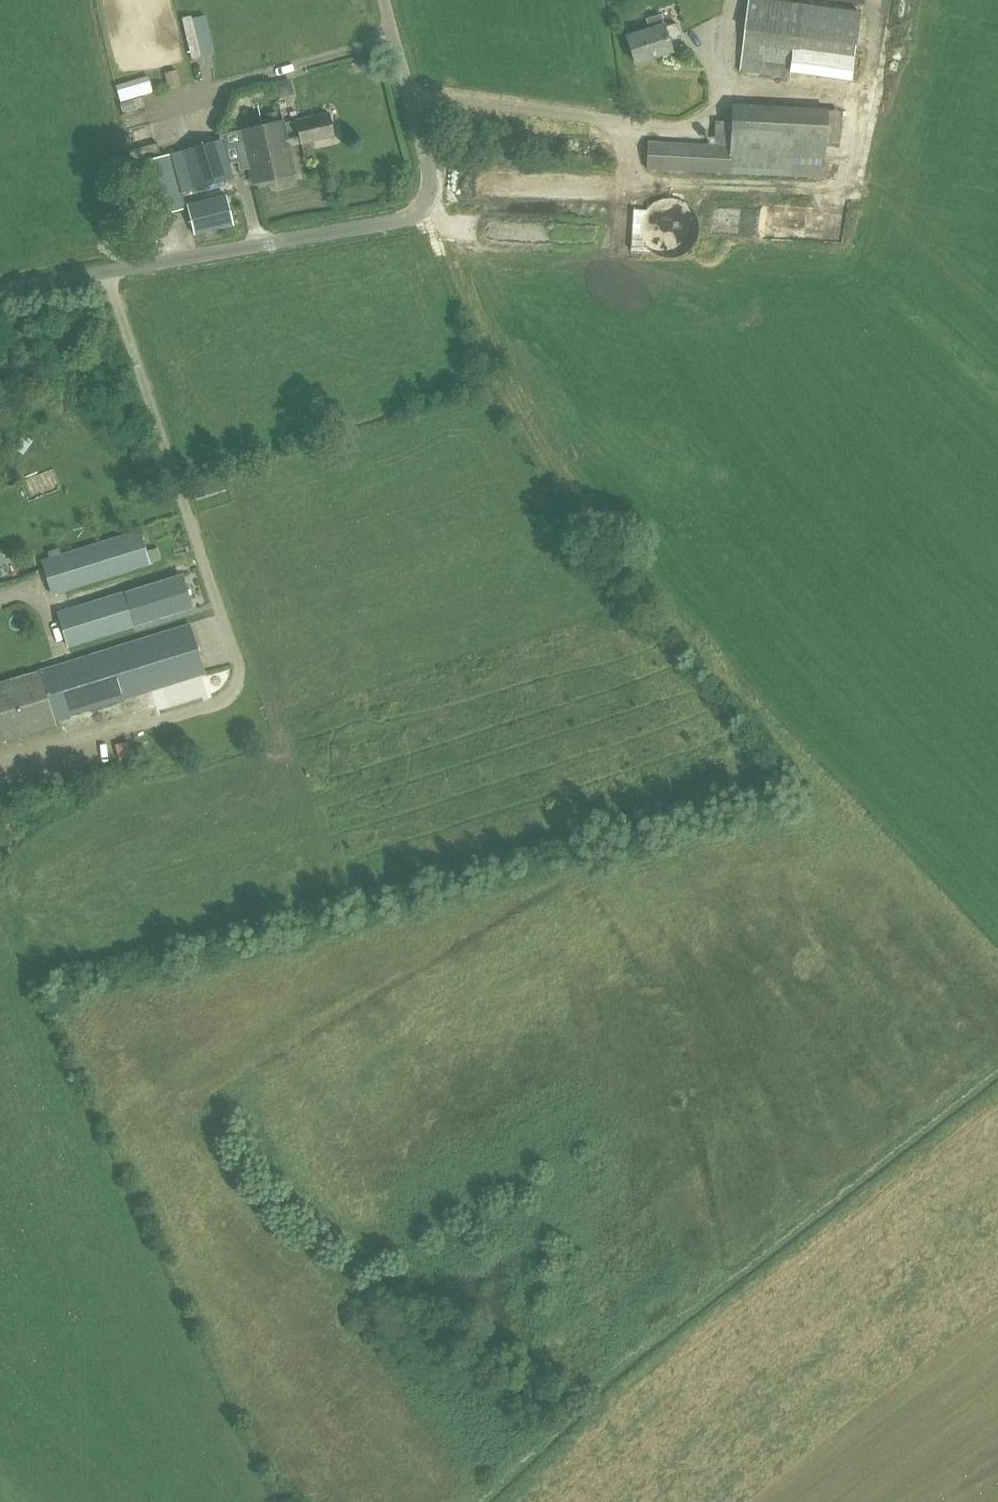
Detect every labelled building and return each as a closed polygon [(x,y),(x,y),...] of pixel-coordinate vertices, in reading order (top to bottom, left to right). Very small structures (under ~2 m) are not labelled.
[(781,0),(749,0),(739,71),(788,78),(793,50),(799,50),(800,45),(857,54),(863,12),(781,0)] [(636,15),(638,24),(663,17),(660,8),(636,15)] [(668,40),(681,36),(676,22),(664,26),(663,25),(626,36),(634,61),(671,49),(668,40)] [(839,110),(827,109),(828,107),(732,102),(731,121),(715,120),(714,144),(729,145),(729,173),(825,177),(826,142),(838,143),(839,110)] [(329,112),(283,123),(288,145),(300,142),(300,143),(334,135),(329,112)] [(288,145),(283,123),(283,121),(240,130),(252,182),(294,172),(288,145)] [(197,143),(170,151),(181,192),(208,184),(208,185),(233,177),(221,138),(197,143)] [(729,145),(714,144),(648,140),(645,169),(729,173),(729,145)] [(136,162),(149,215),(182,207),(169,154),(136,162)] [(767,187),(788,189),(788,181),(768,179),(767,187)] [(194,234),(233,224),(226,194),(186,204),(194,234)] [(749,208),(754,230),(776,225),(771,203),(749,208)] [(139,529),(38,560),(51,594),(151,563),(139,529)] [(175,574),(57,611),(66,647),(186,610),(175,574)] [(38,670),(0,682),(0,742),(55,725),(53,720),(206,673),(190,622),(38,670)]
